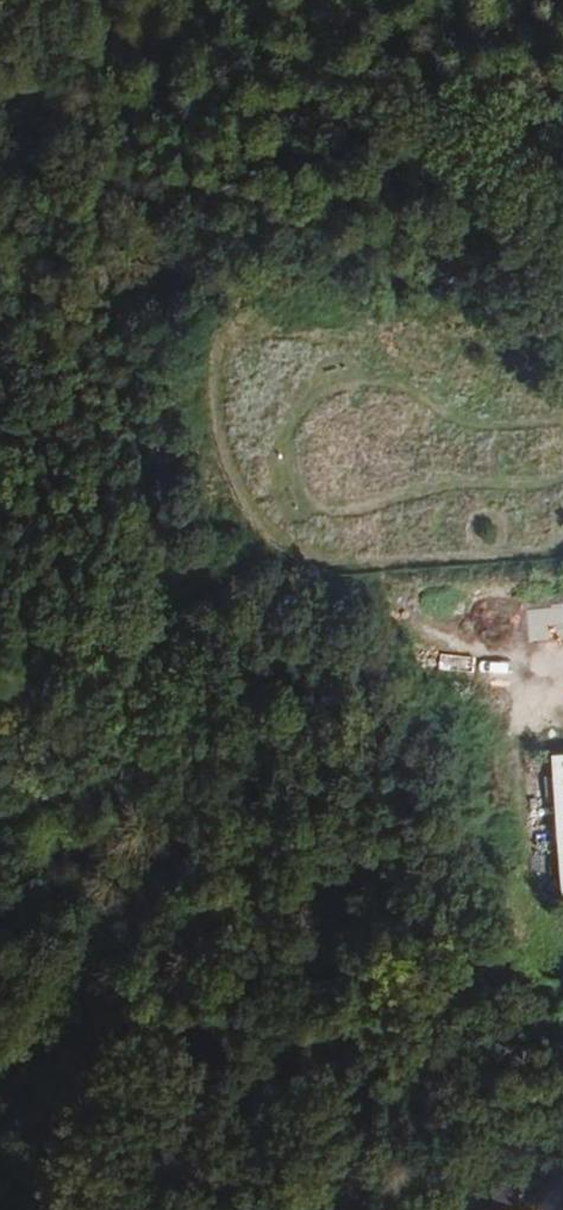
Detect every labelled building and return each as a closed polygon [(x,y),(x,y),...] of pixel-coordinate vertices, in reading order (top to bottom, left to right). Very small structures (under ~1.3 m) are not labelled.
[(435,641),(431,655),(462,664),(466,650),(435,641)]
